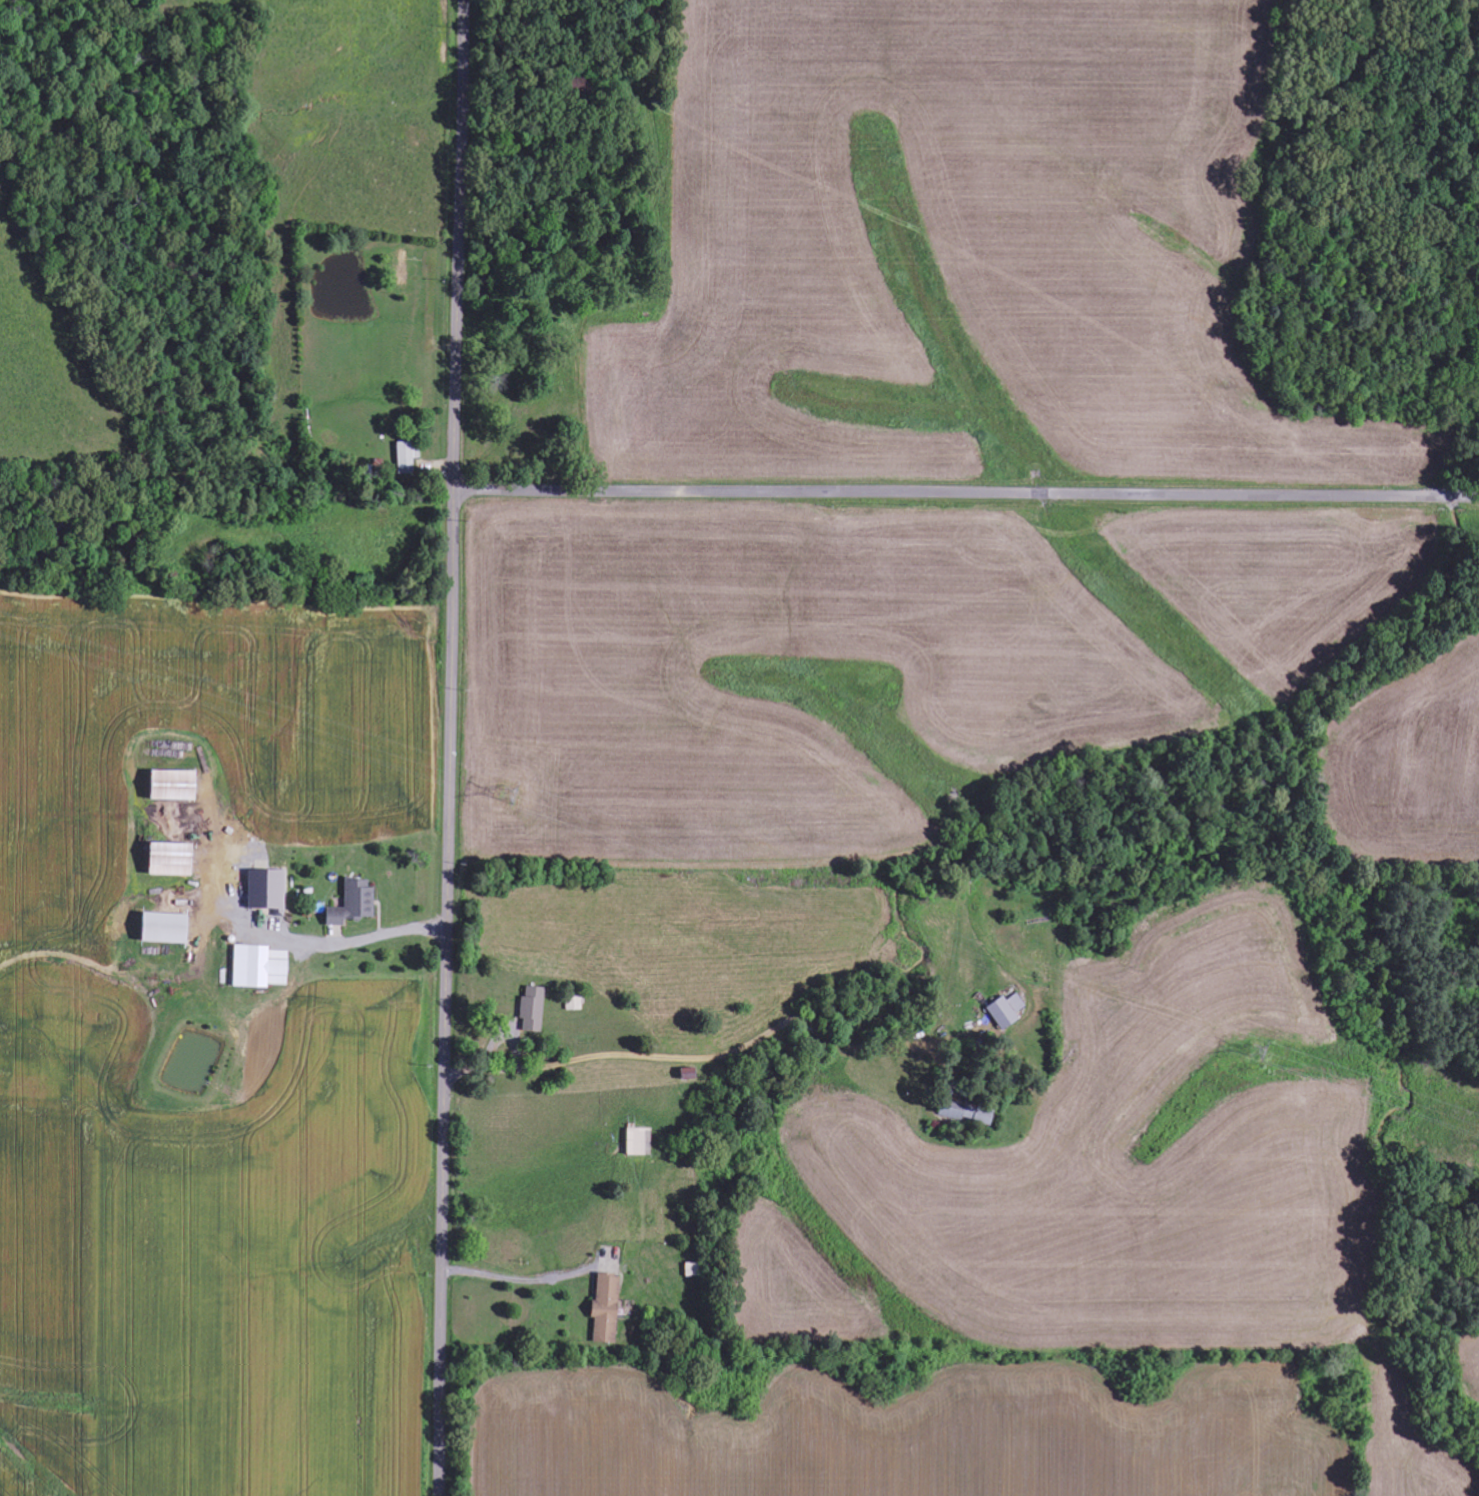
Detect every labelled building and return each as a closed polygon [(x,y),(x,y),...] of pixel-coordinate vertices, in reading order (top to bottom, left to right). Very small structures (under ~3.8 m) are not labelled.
[(416,443),(401,443),(400,468),(415,468),(416,443)] [(155,801),(199,801),(199,772),(155,771),(155,801)] [(196,877),(196,845),(154,844),(153,876),(196,877)] [(250,909),(288,910),(288,871),(251,871),(250,909)] [(377,889),(371,889),(371,880),(347,880),(347,909),(329,909),(329,927),(348,927),(348,919),(377,920),(377,889)] [(192,916),(147,914),(146,943),(191,945),(192,916)] [(273,947),(237,946),(236,988),(272,989),(272,986),(290,986),(291,952),(273,952),(273,947)] [(547,989),(526,987),(522,1020),(525,1021),(525,1031),(543,1032),(547,989)] [(1023,1021),(1018,1013),(1027,1008),(1020,994),(1009,1001),(1007,998),(989,1007),(1003,1032),(1023,1021)] [(941,1114),(992,1130),(996,1115),(946,1099),(941,1114)] [(652,1156),(653,1130),(629,1129),(629,1156),(652,1156)] [(618,1344),(622,1277),(598,1275),(596,1319),(597,1319),(595,1343),(618,1344)]
